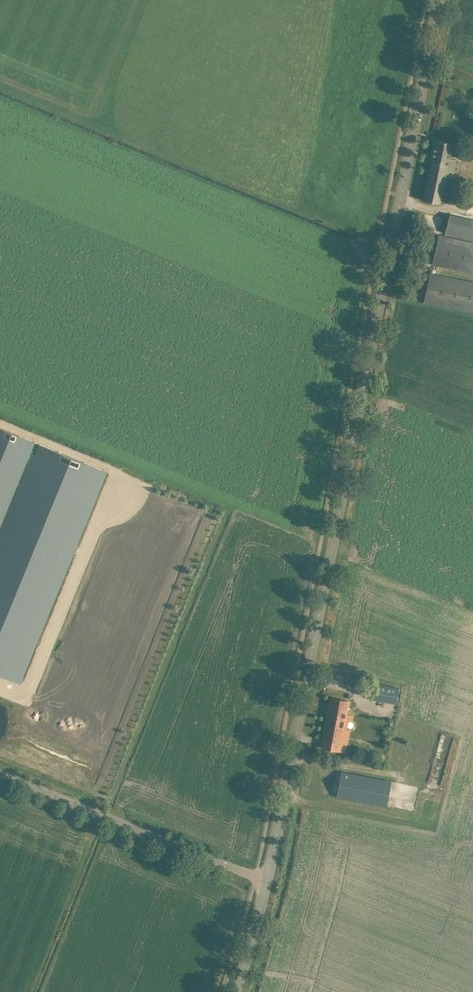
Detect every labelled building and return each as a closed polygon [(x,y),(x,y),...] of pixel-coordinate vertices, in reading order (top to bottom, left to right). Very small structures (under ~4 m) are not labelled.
[(423,201),(433,203),(439,204),(441,194),(448,195),(456,158),(449,157),(452,144),(436,140),(423,201)] [(472,240),(472,220),(449,214),(445,233),(472,240)] [(443,267),(472,274),(472,243),(439,235),(432,264),(443,267)] [(433,305),(472,313),(472,281),(430,274),(424,304),(433,305)] [(20,682),(101,481),(93,477),(98,465),(49,445),(44,457),(24,450),(29,437),(0,426),(0,674),(20,682)] [(374,683),(371,699),(395,703),(398,687),(374,683)] [(331,698),(321,747),(344,751),(349,729),(345,729),(347,719),(351,720),(351,715),(346,714),(348,701),(331,698)] [(335,796),(345,798),(386,806),(391,781),(340,771),(335,796)]
